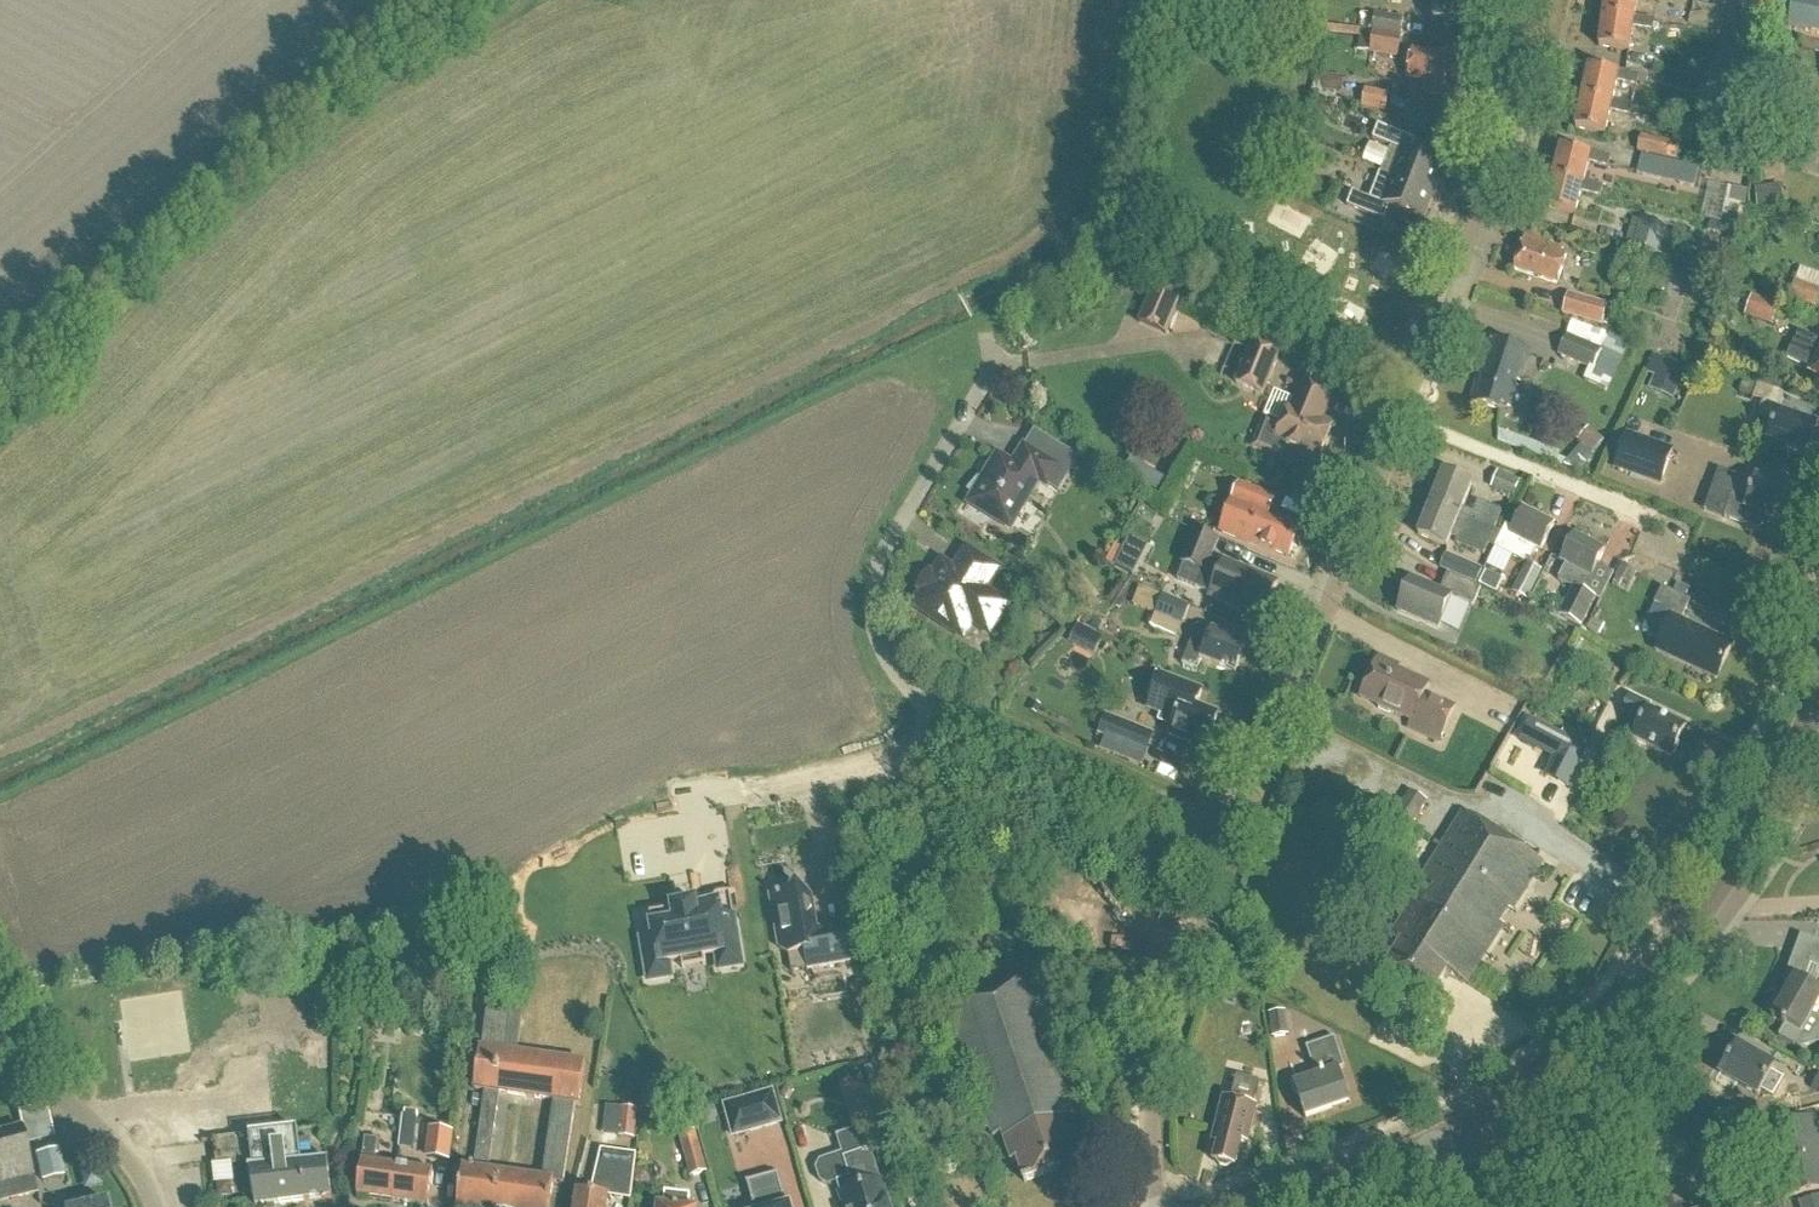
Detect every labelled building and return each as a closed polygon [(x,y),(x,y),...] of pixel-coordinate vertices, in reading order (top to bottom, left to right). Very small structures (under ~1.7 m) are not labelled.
[(1433,27),(1472,31),(1475,0),(1436,0),(1433,27)] [(1604,18),(1634,22),(1634,19),(1637,0),(1606,0),(1604,18)] [(1772,18),(1773,0),(1742,0),(1741,17),(1772,18)] [(1813,0),(1793,0),(1791,0),(1782,0),(1778,23),(1789,25),(1788,30),(1818,36),(1818,1),(1813,0)] [(1375,16),(1373,30),(1402,34),(1404,20),(1375,16)] [(1654,22),(1634,19),(1634,22),(1604,18),(1599,49),(1630,53),(1633,30),(1653,33),(1654,22)] [(1361,31),(1358,54),(1370,56),(1399,60),(1402,37),(1374,33),(1361,31)] [(1462,102),(1468,62),(1412,53),(1408,81),(1428,84),(1427,97),(1462,102)] [(1589,69),(1583,99),(1612,106),(1613,103),(1617,84),(1637,88),(1639,78),(1619,73),(1619,76),(1589,69)] [(1363,90),(1361,108),(1387,110),(1389,92),(1363,90)] [(1583,99),(1576,130),(1605,137),(1611,114),(1630,118),(1632,108),(1613,103),(1612,106),(1583,99)] [(1403,151),(1393,178),(1435,194),(1446,167),(1411,153),(1416,140),(1379,126),(1374,140),(1403,151)] [(1637,154),(1677,158),(1678,141),(1639,137),(1637,154)] [(1608,170),(1611,159),(1591,154),(1590,157),(1561,149),(1554,179),(1583,187),(1584,184),(1589,165),(1608,170)] [(1643,156),(1638,176),(1695,189),(1700,169),(1643,156)] [(1425,221),(1435,194),(1393,178),(1392,180),(1381,175),(1371,200),(1353,193),(1348,207),(1385,221),(1390,208),(1425,221)] [(1554,179),(1546,210),(1575,217),(1581,194),(1600,199),(1603,189),(1584,184),(1583,187),(1554,179)] [(1702,220),(1740,225),(1745,188),(1707,183),(1702,220)] [(1757,191),(1759,210),(1785,207),(1783,188),(1757,191)] [(1658,256),(1667,228),(1642,221),(1634,249),(1658,256)] [(1562,256),(1563,251),(1525,239),(1514,272),(1558,286),(1567,258),(1562,256)] [(1818,295),(1818,293),(1794,284),(1789,300),(1814,309),(1818,295)] [(1182,299),(1155,287),(1139,325),(1166,337),(1182,299)] [(1569,297),(1563,315),(1602,326),(1607,308),(1569,297)] [(1773,327),(1779,309),(1752,299),(1745,317),(1773,327)] [(1787,360),(1811,373),(1810,375),(1818,379),(1818,344),(1816,342),(1800,334),(1787,360)] [(1602,353),(1567,337),(1559,356),(1590,370),(1584,383),(1606,393),(1627,345),(1609,337),(1602,353)] [(1490,340),(1470,403),(1501,413),(1503,406),(1513,409),(1530,354),(1490,340)] [(1237,385),(1263,396),(1279,357),(1253,346),(1237,385)] [(1679,389),(1690,394),(1697,376),(1653,357),(1645,375),(1655,379),(1679,389)] [(1319,459),(1333,425),(1324,421),(1334,397),(1303,384),(1293,408),(1290,407),(1283,426),(1266,419),(1253,448),(1286,462),(1292,448),(1319,459)] [(1758,418),(1774,424),(1767,444),(1808,458),(1818,429),(1778,415),(1785,395),(1758,386),(1754,400),(1764,403),(1758,418)] [(1567,465),(1583,473),(1592,454),(1597,456),(1606,438),(1584,428),(1567,465)] [(1672,453),(1627,437),(1615,469),(1661,485),(1672,453)] [(1048,489),(1060,469),(1024,447),(1013,465),(998,456),(982,483),(979,481),(969,493),(974,496),(968,506),(1007,530),(1013,528),(1039,484),(1048,489)] [(1149,471),(1140,485),(1157,495),(1165,482),(1149,471)] [(1754,484),(1719,472),(1712,491),(1732,498),(1724,519),(1761,532),(1765,519),(1785,526),(1796,494),(1755,480),(1754,484)] [(1498,474),(1491,491),(1513,500),(1520,483),(1498,474)] [(1431,506),(1494,532),(1502,514),(1479,504),(1474,516),(1463,511),(1473,486),(1444,475),(1431,506)] [(1232,506),(1221,534),(1249,545),(1250,543),(1289,559),(1302,529),(1269,516),(1276,500),(1239,485),(1231,506),(1232,506)] [(1494,532),(1431,506),(1419,538),(1447,549),(1451,539),(1458,542),(1456,546),(1484,557),(1486,551),(1494,532)] [(1507,527),(1496,550),(1524,564),(1531,548),(1541,553),(1555,526),(1523,510),(1513,530),(1507,527)] [(1180,566),(1206,576),(1219,541),(1193,531),(1180,566)] [(1134,575),(1149,544),(1128,534),(1114,565),(1134,575)] [(1567,566),(1559,583),(1574,590),(1559,619),(1580,630),(1595,600),(1582,594),(1591,578),(1592,579),(1606,552),(1574,536),(1561,563),(1567,566)] [(943,565),(915,608),(941,625),(942,628),(950,634),(954,633),(963,639),(978,616),(995,627),(1008,607),(985,592),(998,572),(968,553),(955,573),(943,565)] [(1483,571),(1447,555),(1440,570),(1476,586),(1483,571)] [(1210,600),(1241,612),(1242,610),(1263,619),(1269,603),(1271,604),(1273,600),(1272,600),(1278,585),(1225,563),(1210,600)] [(1528,565),(1512,595),(1527,603),(1543,573),(1528,565)] [(1412,580),(1398,613),(1439,630),(1452,598),(1474,608),(1481,590),(1448,576),(1441,592),(1412,580)] [(1714,643),(1716,638),(1682,622),(1691,603),(1662,590),(1655,606),(1674,614),(1656,653),(1717,681),(1731,651),(1714,643)] [(1183,627),(1190,609),(1163,598),(1156,616),(1183,627)] [(1198,628),(1183,665),(1198,671),(1202,661),(1236,674),(1247,646),(1213,632),(1212,634),(1198,628)] [(1392,714),(1412,723),(1409,730),(1439,744),(1456,709),(1426,696),(1430,687),(1398,672),(1400,668),(1379,659),(1361,700),(1377,707),(1378,711),(1389,715),(1392,714)] [(1208,745),(1218,719),(1196,710),(1203,693),(1159,676),(1151,698),(1152,703),(1148,712),(1161,717),(1159,724),(1172,729),(1169,738),(1190,747),(1193,740),(1208,745)] [(1631,698),(1623,713),(1642,722),(1633,741),(1671,759),(1686,728),(1649,711),(1651,707),(1631,698)] [(1149,757),(1158,738),(1119,722),(1111,741),(1149,757)] [(1566,743),(1553,769),(1572,778),(1585,752),(1566,743)] [(1410,831),(1428,804),(1411,793),(1393,820),(1410,831)] [(1402,946),(1386,972),(1431,1000),(1448,974),(1467,986),(1544,864),(1464,814),(1401,915),(1405,918),(1392,939),(1402,946)] [(1410,885),(1417,874),(1403,865),(1396,876),(1410,885)] [(781,935),(778,936),(781,951),(789,957),(806,954),(809,971),(851,964),(846,934),(828,937),(808,923),(815,913),(812,897),(798,888),(794,893),(772,897),(776,919),(778,921),(781,935)] [(676,925),(652,928),(654,940),(642,942),(649,983),(672,979),(669,966),(682,964),(683,967),(705,964),(704,960),(717,958),(719,972),(742,968),(736,930),(731,900),(729,900),(730,906),(707,909),(705,898),(692,900),(693,906),(673,909),(676,925)] [(1801,938),(1783,986),(1789,989),(1772,1020),(1785,1027),(1780,1037),(1801,1049),(1818,1044),(1818,1020),(1813,1016),(1818,1005),(1818,992),(1805,984),(1811,967),(1818,970),(1818,945),(1801,938)] [(1064,1123),(1079,1118),(1032,980),(949,1008),(993,1139),(1003,1136),(1012,1165),(1018,1163),(1025,1184),(1046,1177),(1046,1178),(1058,1174),(1058,1173),(1079,1166),(1064,1123)] [(554,1184),(564,1186),(576,1107),(580,1107),(586,1066),(517,1056),(523,1019),(489,1014),(484,1051),(481,1051),(475,1092),(485,1093),(474,1169),(472,1169),(471,1171),(464,1170),(459,1206),(550,1206),(554,1184)] [(1265,1017),(1268,1040),(1285,1038),(1281,1014),(1265,1017)] [(1335,1039),(1306,1049),(1316,1078),(1294,1086),(1306,1121),(1351,1105),(1339,1072),(1345,1070),(1335,1039)] [(1737,1047),(1720,1076),(1758,1098),(1761,1093),(1773,1100),(1784,1081),(1772,1074),(1775,1069),(1737,1047)] [(1253,1108),(1259,1084),(1238,1078),(1232,1102),(1224,1100),(1214,1137),(1220,1139),(1214,1163),(1235,1169),(1242,1144),(1247,1146),(1257,1109),(1253,1108)] [(773,1094),(725,1108),(734,1138),(781,1125),(773,1094)] [(17,1113),(26,1145),(52,1137),(43,1105),(17,1113)] [(604,1107),(603,1135),(635,1136),(636,1108),(604,1107)] [(397,1148),(413,1149),(415,1120),(399,1118),(397,1148)] [(1777,1128),(1786,1163),(1795,1198),(1818,1192),(1818,1136),(1815,1118),(1777,1128)] [(837,1185),(844,1206),(889,1206),(864,1129),(837,1138),(842,1155),(820,1163),(816,1171),(820,1184),(829,1188),(837,1185)] [(38,1196),(21,1130),(0,1135),(0,1205),(38,1196)] [(256,1206),(281,1206),(333,1201),(328,1161),(302,1164),(298,1132),(251,1138),(254,1169),(249,1169),(253,1203),(256,1202),(256,1206)] [(680,1137),(692,1180),(709,1175),(697,1133),(680,1137)] [(452,1138),(436,1136),(433,1160),(448,1162),(452,1138)] [(243,1139),(214,1142),(217,1168),(246,1165),(243,1139)] [(434,1173),(376,1165),(379,1143),(366,1141),(358,1198),(371,1200),(422,1206),(429,1206),(434,1173)] [(576,1206),(608,1206),(610,1199),(632,1202),(638,1157),(602,1152),(592,1196),(578,1194),(576,1206)] [(61,1178),(55,1153),(36,1157),(42,1183),(61,1178)] [(778,1176),(758,1182),(759,1188),(748,1191),(753,1206),(787,1206),(778,1176)] [(691,1197),(666,1194),(664,1206),(690,1206),(691,1197)] [(1780,1198),(1747,1206),(1783,1206),(1780,1198)]
